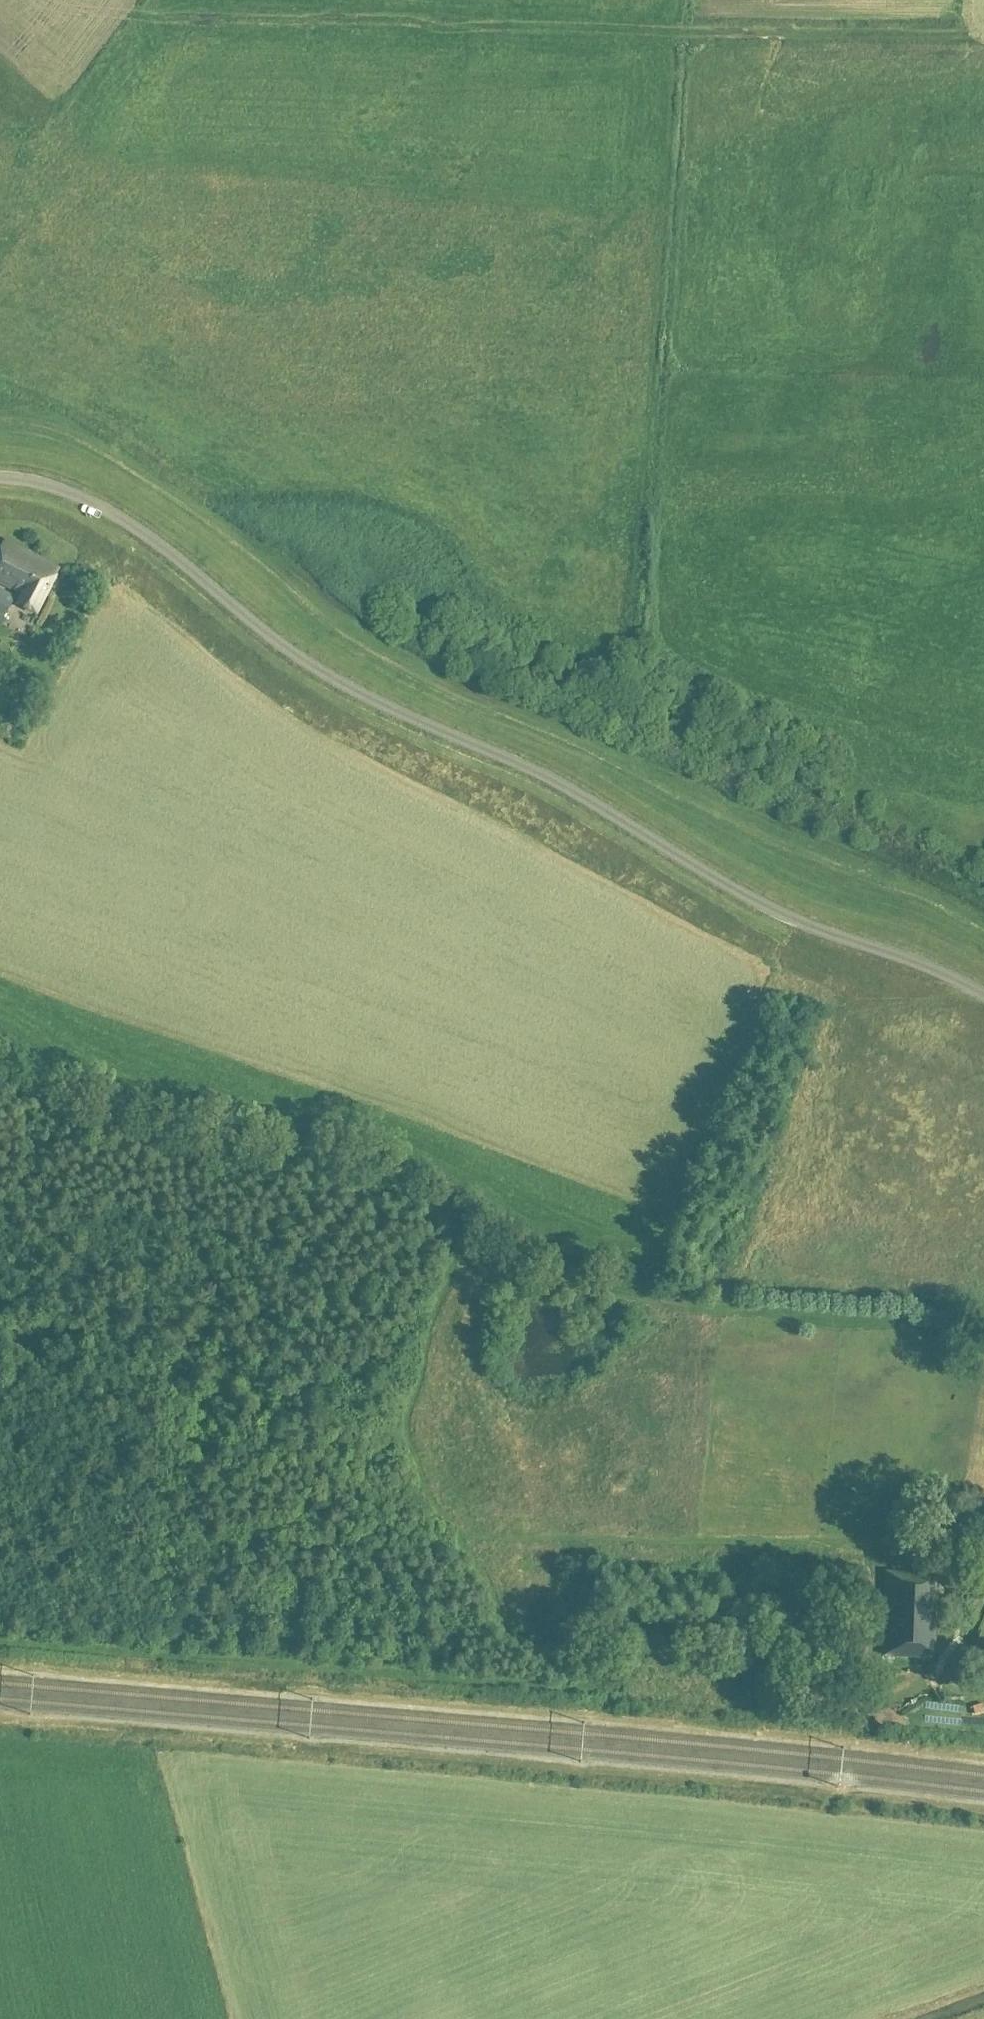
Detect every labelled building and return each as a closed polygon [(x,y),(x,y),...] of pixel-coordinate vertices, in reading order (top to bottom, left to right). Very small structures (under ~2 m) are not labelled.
[(5,539),(0,549),(0,581),(24,592),(19,603),(37,612),(60,567),(5,539)] [(1,623),(2,624),(17,595),(0,586),(0,623),(1,623)] [(887,1656),(924,1656),(924,1570),(887,1570),(887,1656)]
